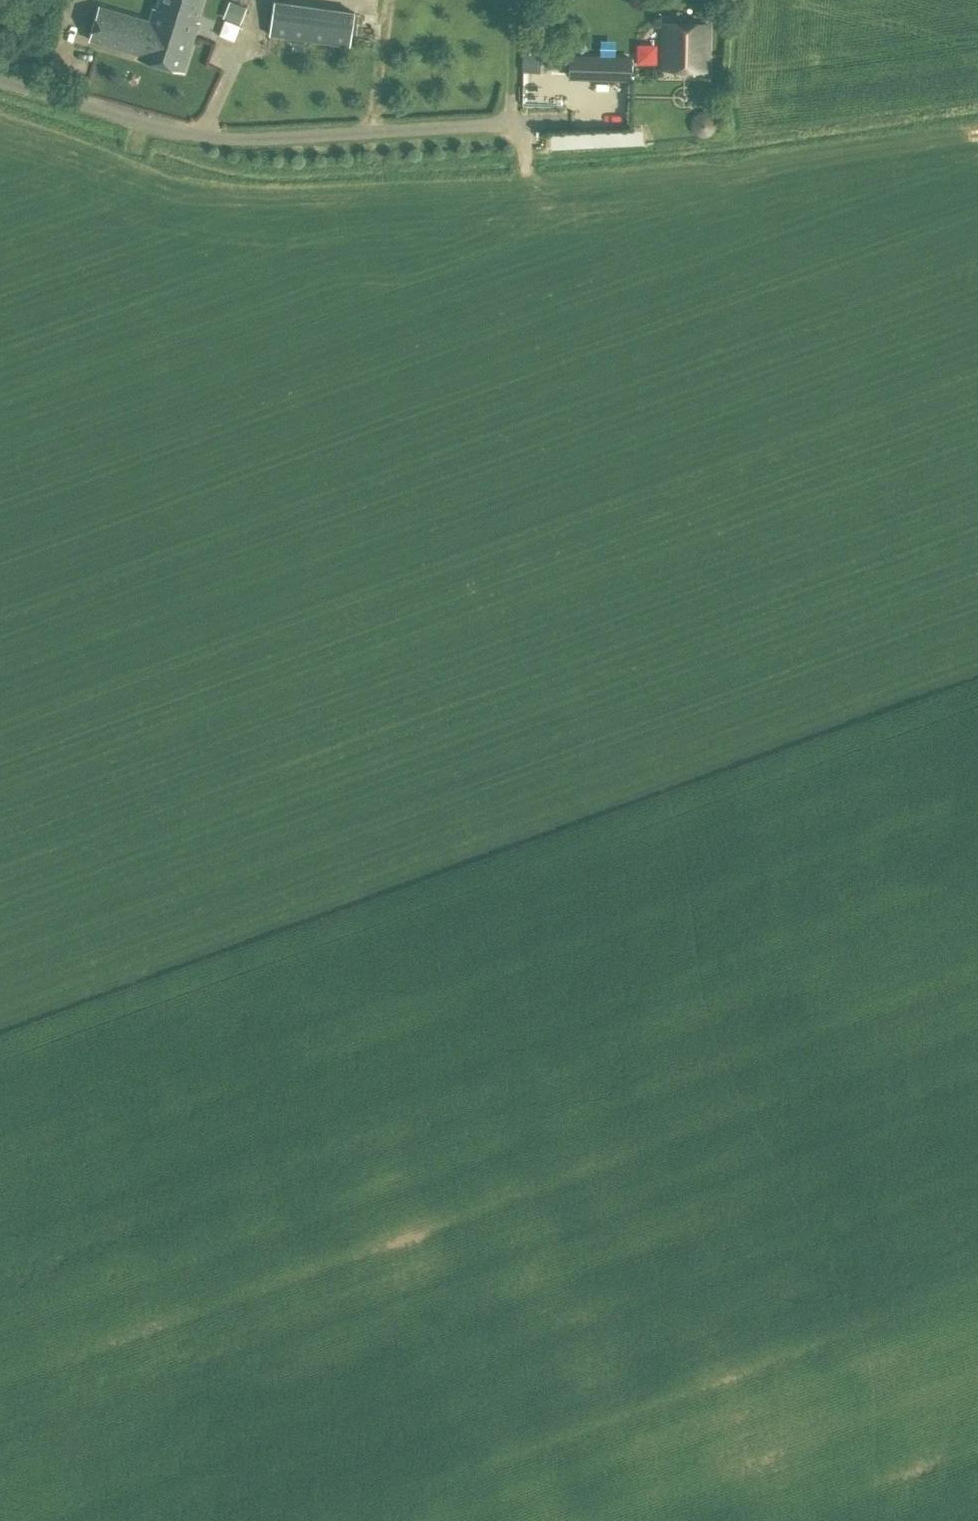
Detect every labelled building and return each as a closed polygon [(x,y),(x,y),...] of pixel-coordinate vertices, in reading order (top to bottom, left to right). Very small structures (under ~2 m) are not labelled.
[(202,0),(159,0),(156,9),(153,8),(150,22),(100,7),(90,39),(139,54),(138,58),(183,71),(197,22),(195,22),(202,0)] [(354,10),(278,0),(274,0),(269,35),(349,46),(354,10)] [(247,6),(233,1),(227,18),(240,23),(247,6)] [(708,67),(708,25),(663,24),(663,67),(708,67)] [(629,79),(629,58),(629,55),(566,54),(566,51),(559,51),(559,47),(548,47),(548,59),(554,59),(554,61),(569,61),(569,79),(629,79)] [(545,72),(546,54),(523,53),(522,71),(545,72)]
